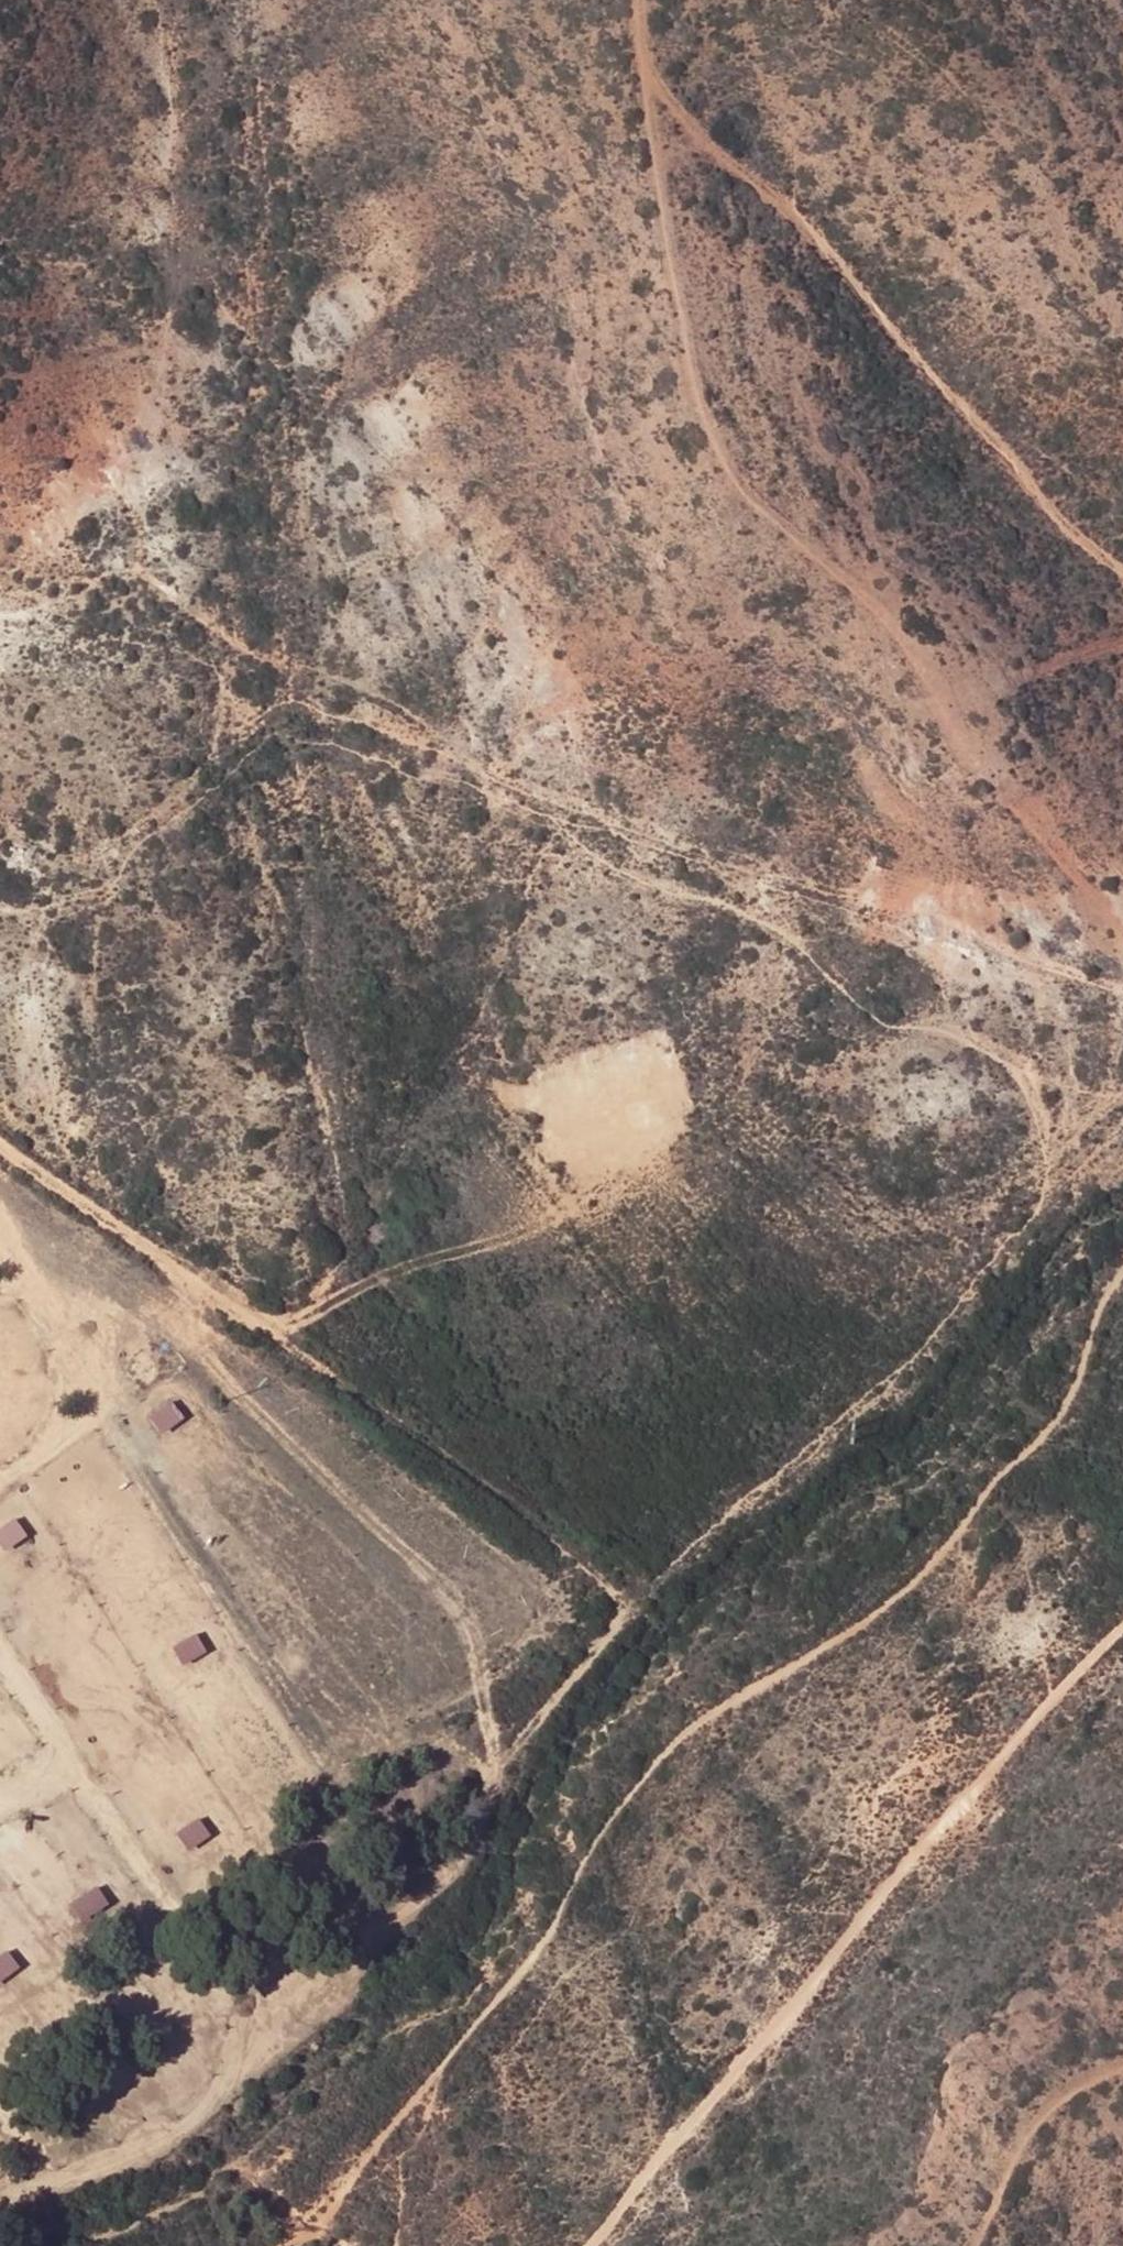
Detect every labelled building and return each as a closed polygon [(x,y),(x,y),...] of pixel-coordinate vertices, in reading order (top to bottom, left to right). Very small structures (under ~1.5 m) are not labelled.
[(174,1402),(152,1416),(164,1434),(186,1419),(174,1402)] [(0,1529),(0,1538),(9,1551),(31,1535),(18,1516),(0,1529)] [(175,1645),(186,1664),(210,1651),(200,1632),(175,1645)] [(204,1818),(179,1832),(190,1850),(214,1835),(204,1818)] [(101,1884),(71,1903),(95,1942),(126,1923),(101,1884)] [(0,1956),(0,1984),(24,1967),(11,1949),(0,1956)]
